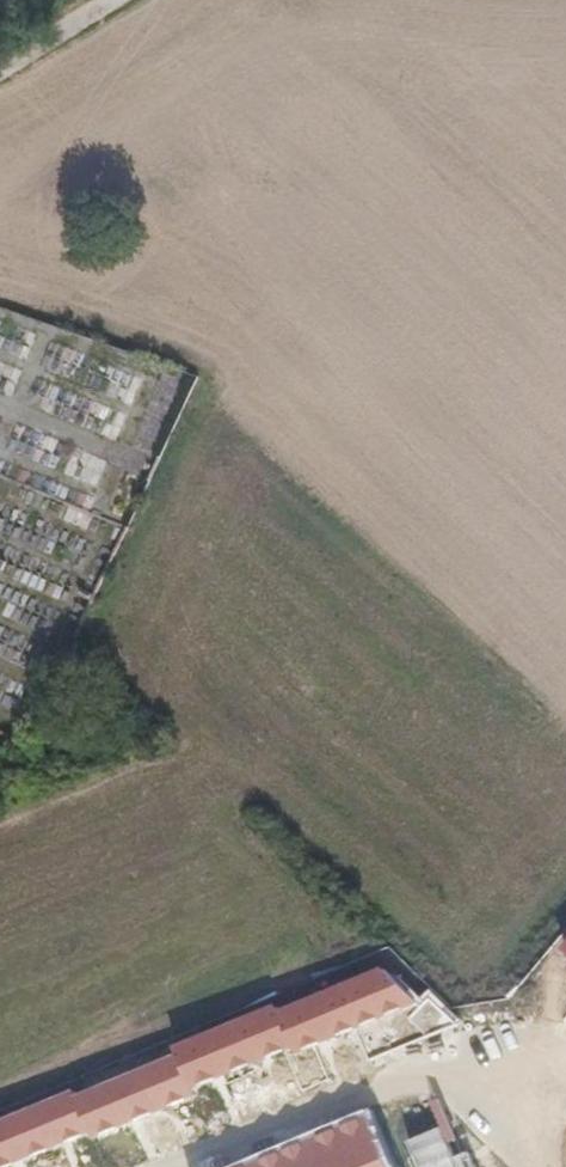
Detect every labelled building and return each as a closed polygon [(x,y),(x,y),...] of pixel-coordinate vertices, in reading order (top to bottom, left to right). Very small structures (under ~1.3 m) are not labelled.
[(149,425),(138,444),(152,452),(164,433),(149,425)] [(24,1163),(70,1144),(86,1137),(90,1143),(143,1122),(198,1100),(197,1092),(226,1078),(282,1051),(290,1057),(411,1000),(385,970),(284,1014),(278,1004),(179,1048),(180,1055),(81,1098),(78,1088),(0,1122),(0,1166),(14,1166),(24,1163)] [(377,1109),(246,1166),(398,1166),(377,1109)]
